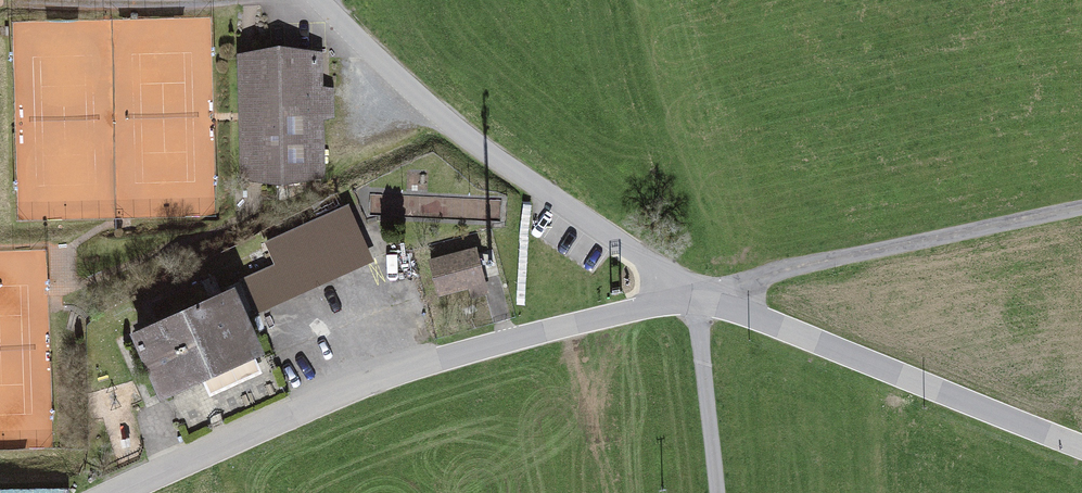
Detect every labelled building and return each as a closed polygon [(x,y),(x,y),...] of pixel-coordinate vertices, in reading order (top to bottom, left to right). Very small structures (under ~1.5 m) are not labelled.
[(318,95),(317,58),(241,59),(244,173),(320,172),(318,112),(330,112),(330,95),(318,95)] [(257,352),(241,316),(367,259),(354,230),(344,234),(335,213),(268,243),(277,264),(225,287),(229,295),(210,304),(204,289),(169,305),(171,309),(159,315),(163,325),(139,335),(141,338),(134,341),(142,358),(147,356),(162,388),(232,357),(234,362),(257,352)] [(483,281),(475,250),(430,262),(439,293),(483,281)]
